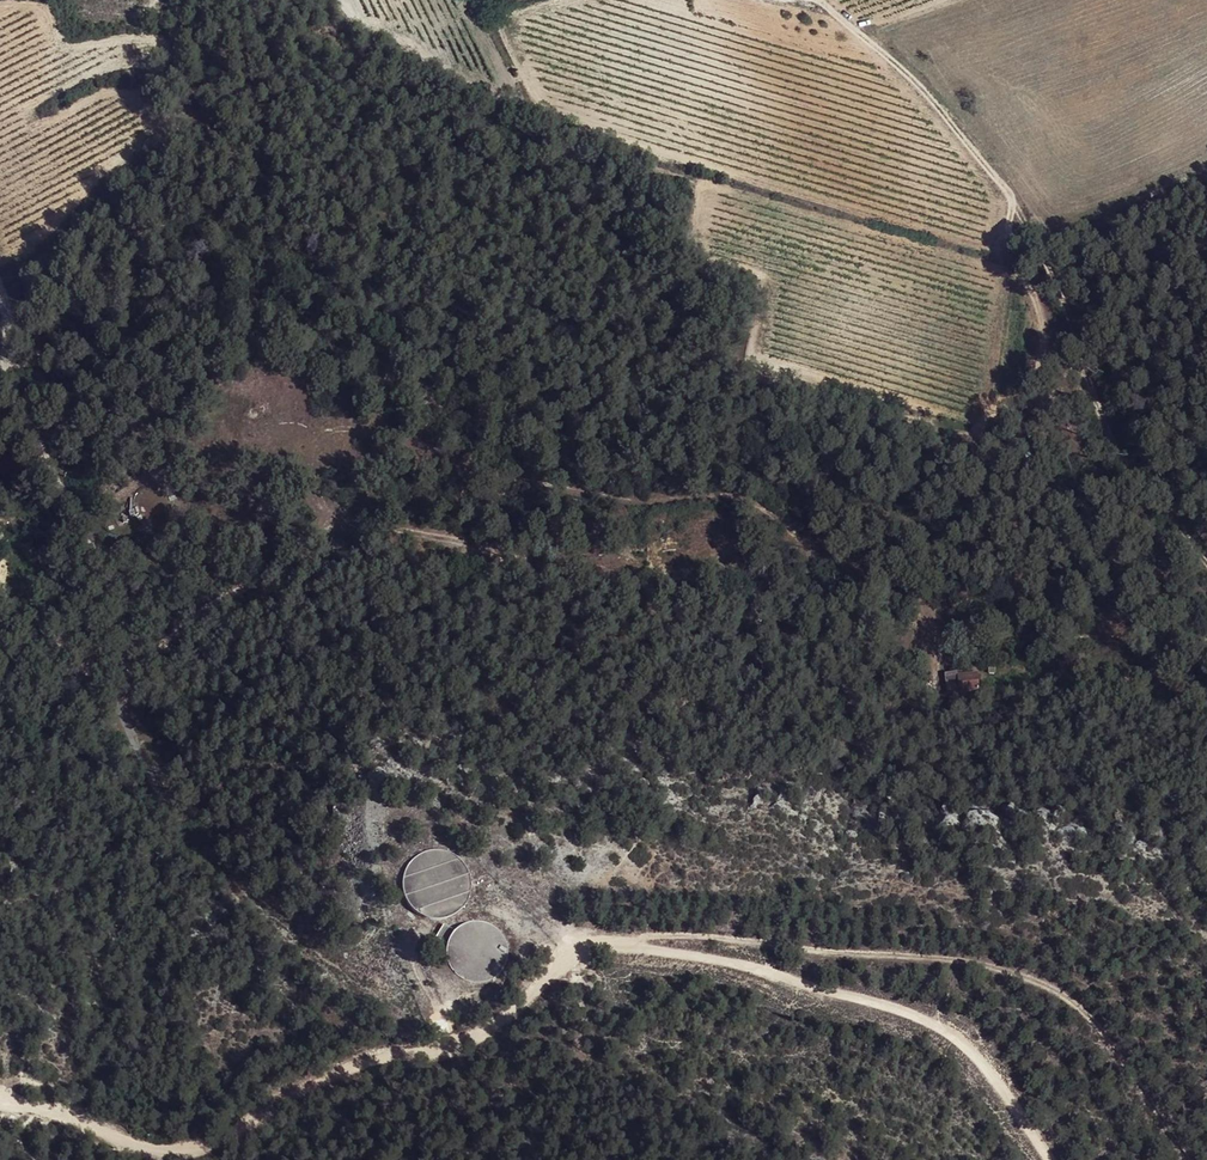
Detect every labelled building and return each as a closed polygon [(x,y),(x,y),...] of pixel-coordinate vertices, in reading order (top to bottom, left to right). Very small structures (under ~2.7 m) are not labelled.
[(947,692),(978,690),(977,671),(945,673),(947,692)]
